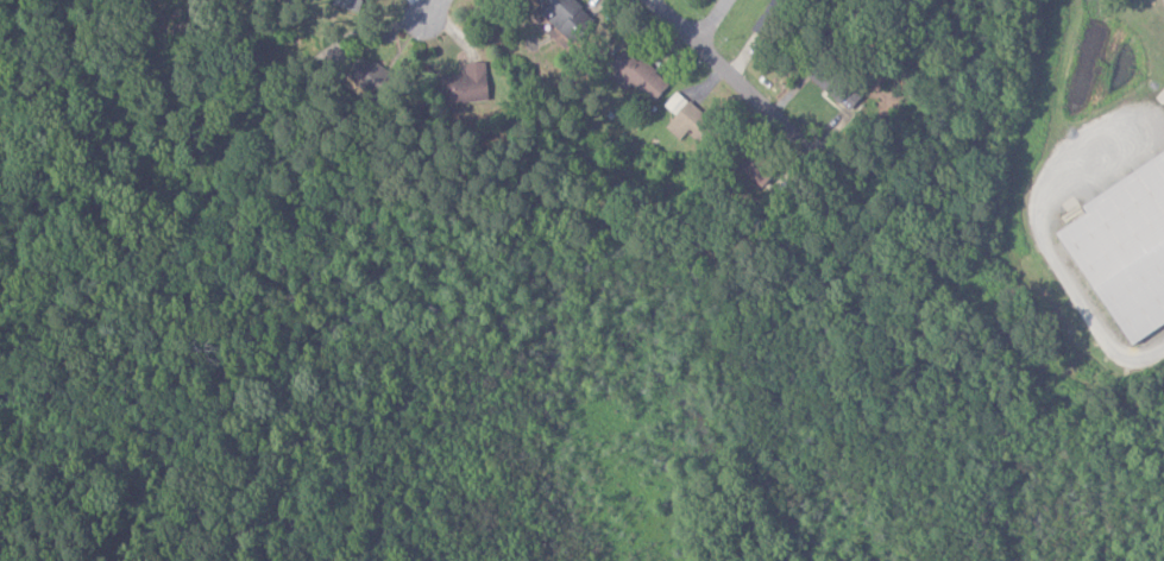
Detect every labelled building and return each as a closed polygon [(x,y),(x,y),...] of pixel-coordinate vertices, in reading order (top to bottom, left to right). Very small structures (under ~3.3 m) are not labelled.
[(329,4),(355,12),(359,0),(330,0),(329,4)] [(537,4),(532,9),(568,43),(591,19),(571,0),(533,0),(537,4)] [(649,101),(667,83),(640,58),(636,62),(623,49),(607,64),(615,71),(610,77),(624,91),(631,84),(649,101)] [(370,86),(374,64),(351,59),(347,81),(370,86)] [(462,62),(463,74),(441,75),(443,103),(487,101),(485,61),(462,62)] [(664,127),(679,139),(702,113),(676,90),(663,105),(675,115),(664,127)] [(1072,206),(1163,146),(1163,326),(1130,351),(1049,234),(1078,213),(1072,206)] [(732,163),(760,186),(771,172),(744,149),(732,163)]
